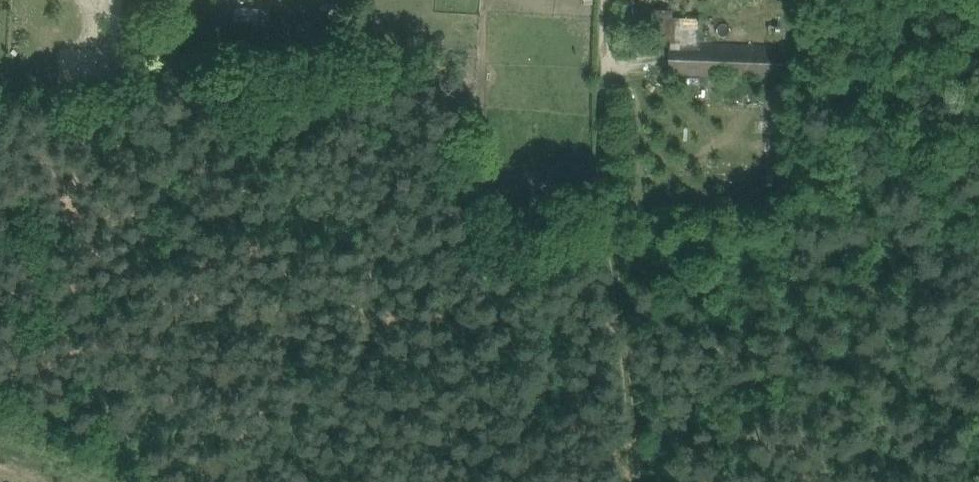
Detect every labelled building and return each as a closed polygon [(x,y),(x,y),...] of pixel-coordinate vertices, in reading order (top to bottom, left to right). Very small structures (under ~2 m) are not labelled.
[(648,39),(673,40),(671,74),(800,79),(802,44),(702,41),(703,18),(675,17),(675,9),(650,8),(648,39)]
